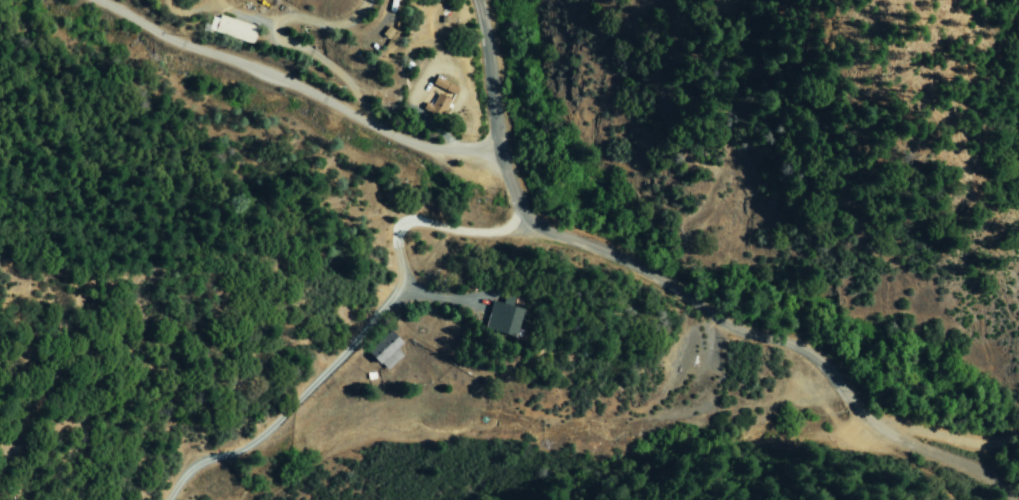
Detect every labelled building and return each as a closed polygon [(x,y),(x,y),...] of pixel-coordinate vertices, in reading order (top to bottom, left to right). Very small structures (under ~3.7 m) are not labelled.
[(251,45),(257,28),(219,16),(214,33),(251,45)] [(431,85),(440,89),(432,106),(425,103),(422,109),(441,118),(457,85),(436,76),(431,85)] [(481,328),(510,339),(520,311),(509,307),(511,301),(501,297),(498,305),(490,302),(481,328)] [(402,344),(390,331),(367,352),(385,372),(403,356),(396,349),(402,344)]
